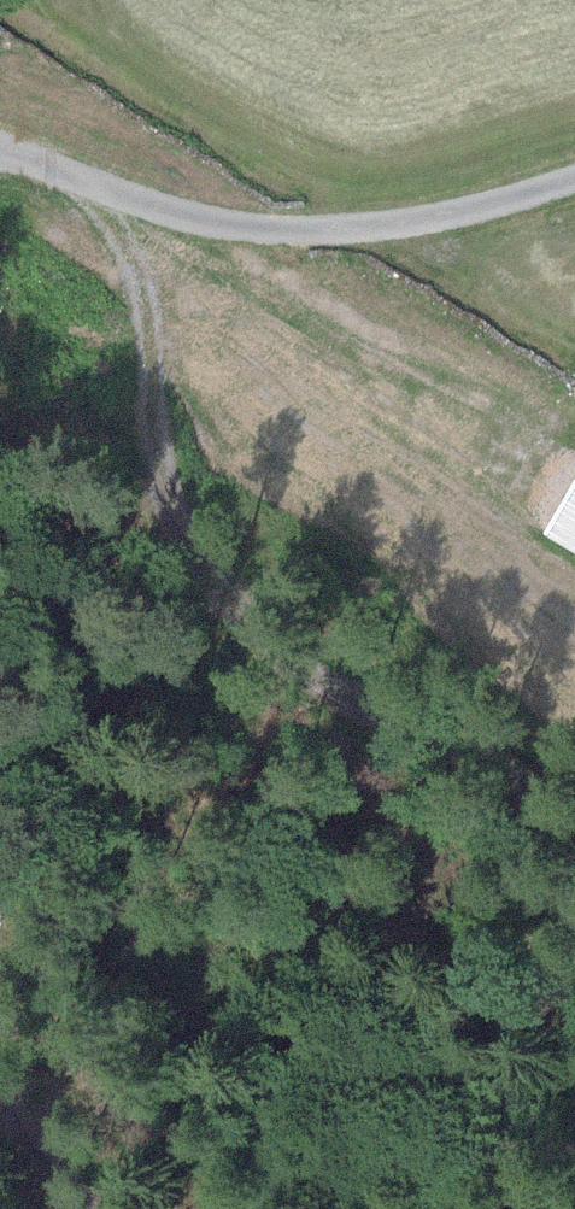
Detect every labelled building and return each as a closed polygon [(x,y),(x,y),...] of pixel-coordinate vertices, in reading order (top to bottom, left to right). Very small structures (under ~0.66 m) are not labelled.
[(550,526),(574,540),(574,483),(550,526)]
